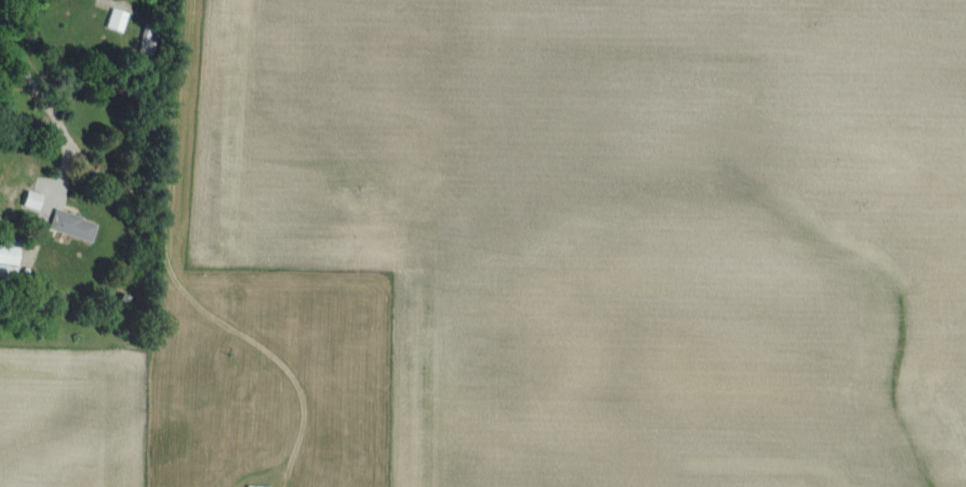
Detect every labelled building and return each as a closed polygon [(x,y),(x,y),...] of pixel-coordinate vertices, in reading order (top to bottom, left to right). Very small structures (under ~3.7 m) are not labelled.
[(119,33),(126,14),(110,8),(103,27),(119,33)] [(53,207),(46,227),(89,241),(94,224),(78,219),(79,216),(53,207)] [(16,268),(19,249),(0,246),(0,265),(16,268)]
